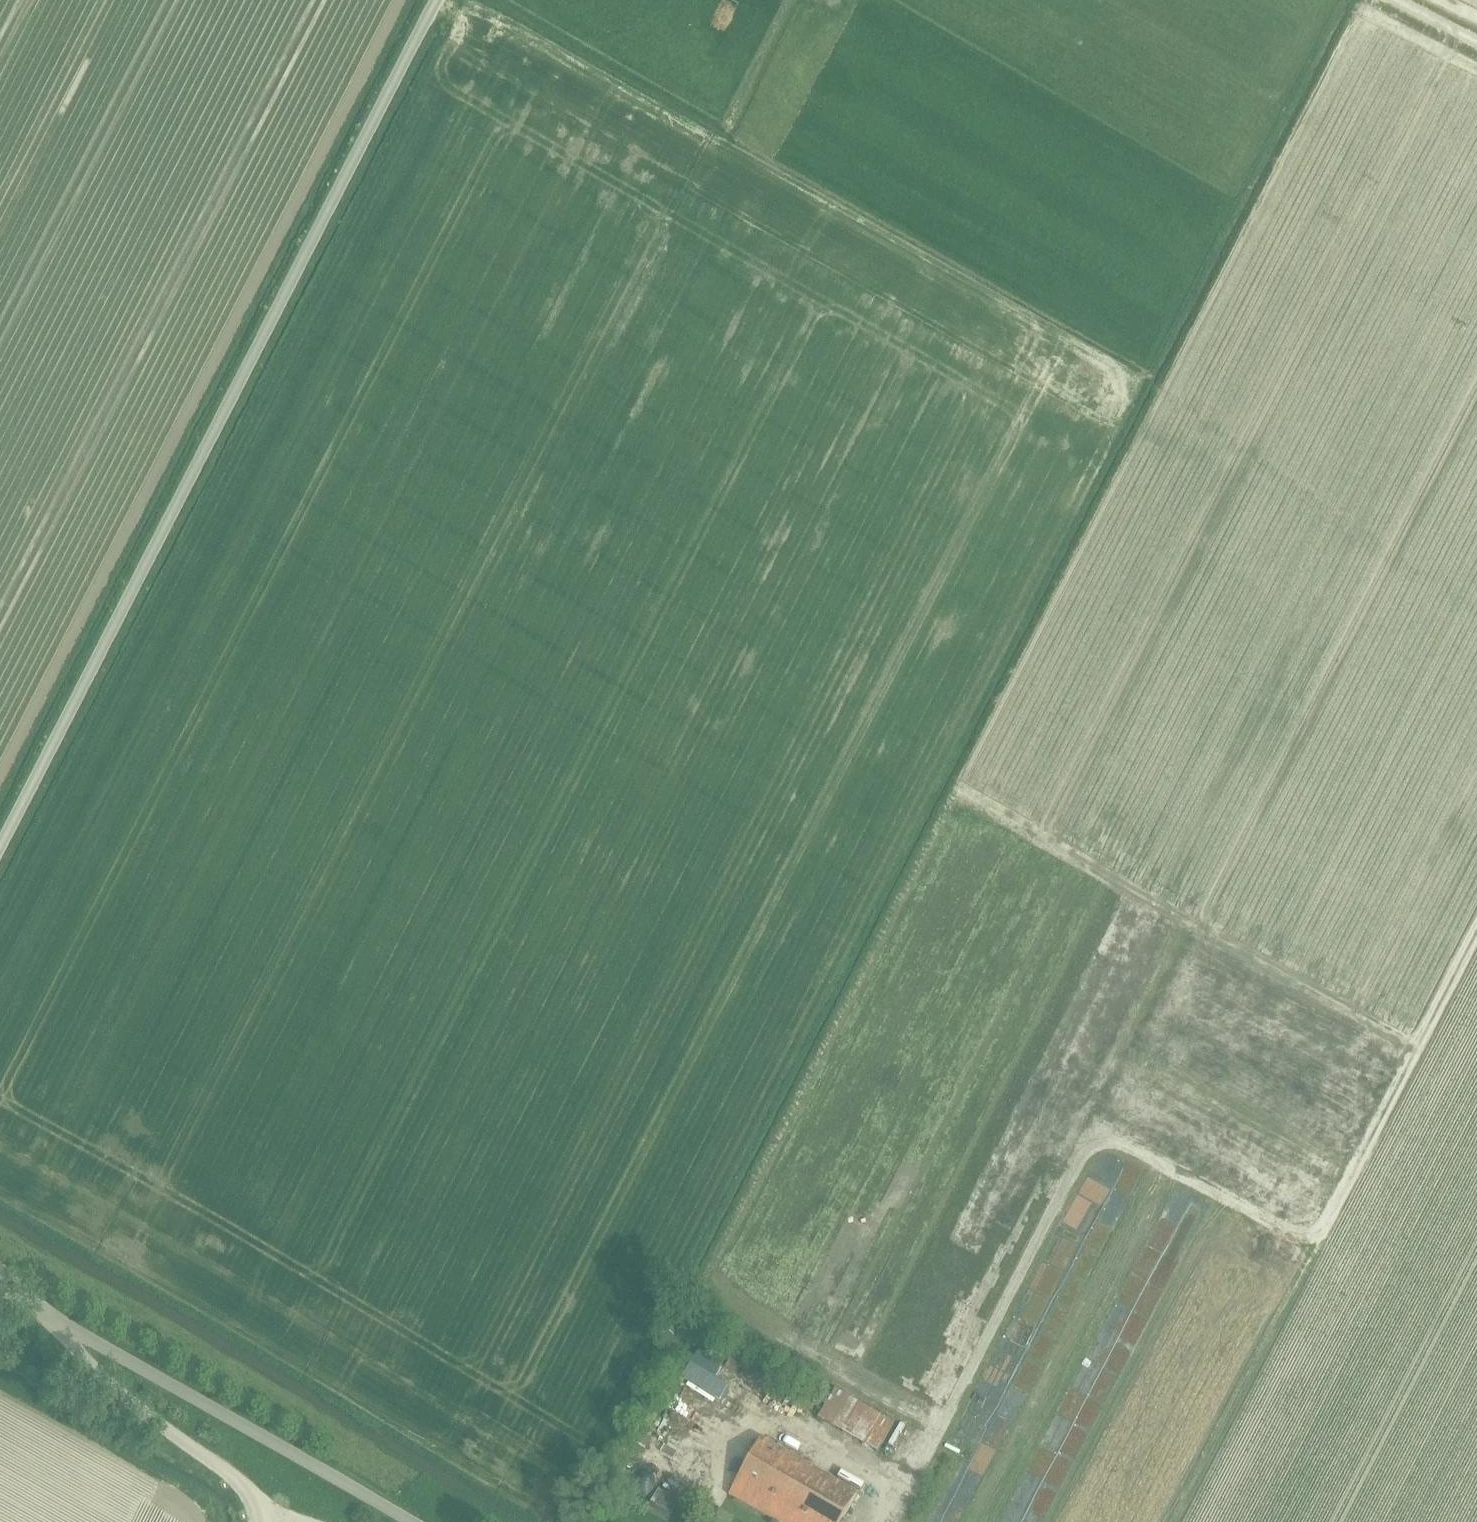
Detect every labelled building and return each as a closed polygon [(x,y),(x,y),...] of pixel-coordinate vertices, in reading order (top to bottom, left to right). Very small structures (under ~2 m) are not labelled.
[(728,1385),(714,1377),(692,1364),(683,1378),(719,1399),(728,1385)] [(857,1495),(761,1439),(729,1495),(776,1521),(841,1521),(857,1495)] [(647,1507),(669,1519),(679,1500),(658,1488),(647,1507)] [(712,1521),(730,1521),(733,1517),(719,1509),(712,1521)]
